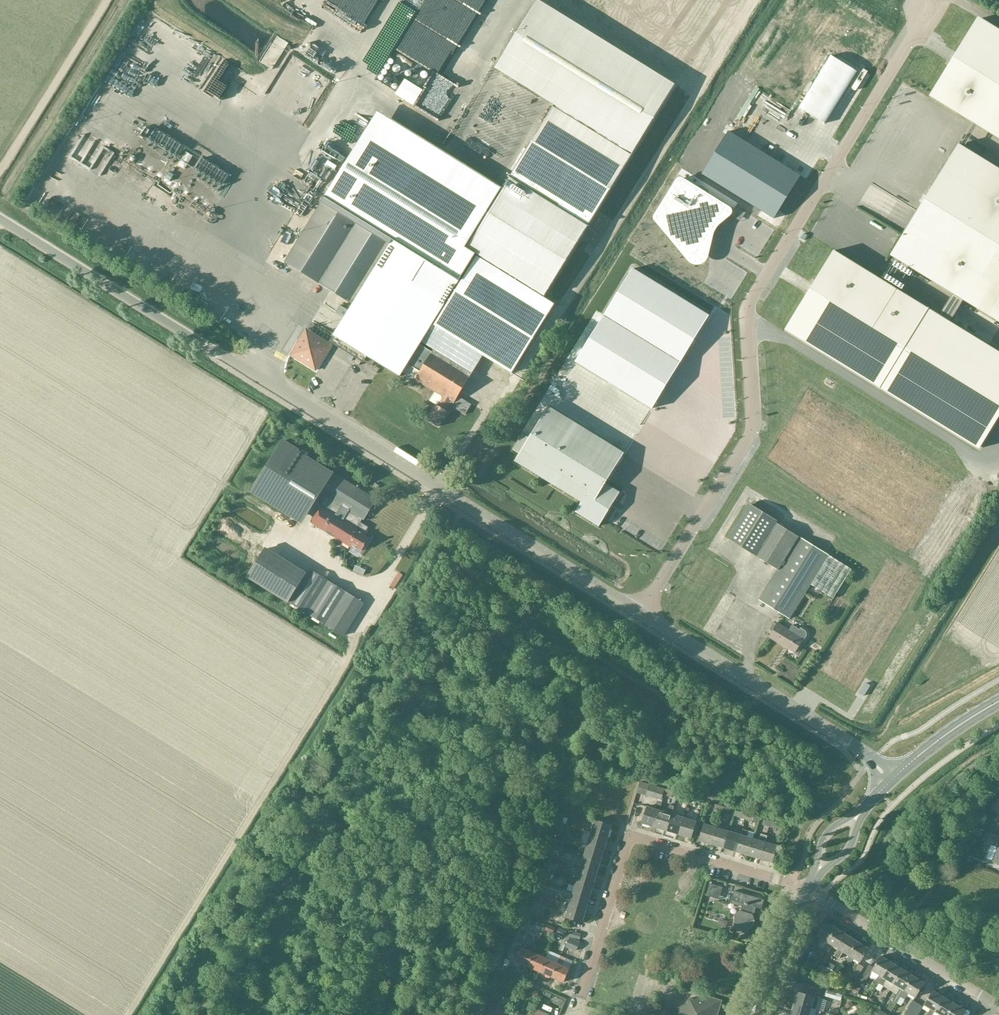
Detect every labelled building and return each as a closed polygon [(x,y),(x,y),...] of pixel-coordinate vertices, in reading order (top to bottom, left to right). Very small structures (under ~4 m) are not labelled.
[(555,305),(544,298),(675,85),(617,49),(538,0),(537,0),(495,68),(555,105),(503,188),(502,187),(488,209),(365,133),(342,170),(325,198),(324,197),(323,197),(324,198),(285,262),(353,304),(349,311),(340,305),(340,306),(341,307),(337,313),(345,317),(334,335),(400,376),(402,372),(415,380),(435,392),(430,401),(436,405),(427,420),(438,427),(447,411),(451,406),(465,415),(471,405),(458,396),(470,376),(483,355),(512,373),(555,305)] [(297,11),(298,0),(287,0),(286,10),(297,11)] [(632,20),(636,23),(649,2),(646,0),(645,0),(632,20)] [(440,46),(410,31),(414,23),(414,16),(394,55),(394,62),(400,68),(401,69),(410,69),(410,52),(437,52),(437,49),(445,53),(438,66),(445,72),(444,81),(449,84),(457,84),(460,87),(464,82),(469,87),(474,89),(480,83),(484,75),(489,75),(489,69),(456,53),(447,52),(449,49),(448,49),(443,43),(440,46)] [(930,96),(998,139),(998,33),(977,20),(930,96)] [(272,74),(289,47),(278,40),(261,67),(272,74)] [(823,125),(855,73),(830,57),(797,109),(823,125)] [(296,60),(285,74),(289,77),(300,63),(296,60)] [(218,63),(214,71),(224,76),(228,68),(218,63)] [(194,74),(195,70),(188,68),(186,75),(183,74),(180,84),(198,89),(199,83),(193,82),(194,76),(199,77),(199,75),(194,74)] [(306,98),(310,101),(323,86),(315,79),(308,88),(311,91),(306,98)] [(423,91),(405,80),(396,95),(413,106),(423,91)] [(429,127),(443,143),(458,129),(451,122),(456,117),(449,109),(429,127)] [(729,132),(702,174),(738,197),(764,154),(729,132)] [(151,145),(179,160),(184,151),(156,135),(151,145)] [(890,256),(953,294),(963,300),(998,322),(998,170),(958,145),(890,256)] [(764,154),(738,197),(774,219),(800,176),(764,154)] [(456,165),(482,175),(486,165),(460,155),(456,165)] [(184,173),(193,161),(186,156),(177,169),(184,173)] [(679,179),(663,205),(671,237),(685,246),(684,246),(691,250),(698,238),(704,241),(708,235),(719,218),(725,208),(697,190),(679,179)] [(165,209),(171,197),(162,192),(156,204),(165,209)] [(741,210),(735,207),(730,216),(735,219),(741,210)] [(785,330),(979,449),(998,417),(998,353),(950,322),(963,300),(953,294),(939,316),(833,251),(785,330)] [(633,269),(576,362),(652,409),(709,316),(633,269)] [(316,370),(331,345),(306,329),(290,355),(316,370)] [(365,355),(360,352),(354,362),(359,365),(365,355)] [(375,361),(367,356),(363,361),(372,366),(375,361)] [(522,434),(513,450),(519,454),(515,461),(582,503),(576,512),(599,527),(620,493),(614,489),(605,484),(608,481),(624,453),(555,411),(548,407),(529,438),(522,434)] [(315,503),(321,506),(339,477),(282,442),(251,493),(302,525),(315,503)] [(368,527),(360,522),(362,519),(364,520),(376,500),(339,477),(321,506),(311,523),(352,548),(353,545),(362,551),(365,546),(364,546),(369,538),(364,535),(368,527)] [(833,599),(851,570),(749,505),(728,539),(777,570),(759,600),(789,619),(811,585),(833,599)] [(308,615),(328,581),(310,570),(307,575),(306,574),(306,573),(265,547),(247,577),(288,603),(308,615)] [(325,625),(346,592),(328,581),(308,615),(325,625)] [(346,592),(325,625),(343,637),(364,603),(346,592)] [(804,640),(806,636),(806,633),(805,631),(800,628),(799,630),(792,625),(789,631),(777,623),(769,637),(795,653),(803,640),(804,640)] [(870,686),(866,683),(859,694),(864,696),(870,686)] [(640,782),(637,793),(646,796),(658,800),(661,800),(664,789),(640,782)] [(688,803),(690,796),(683,794),(681,800),(688,803)] [(696,805),(697,799),(690,796),(688,803),(696,805)] [(647,807),(642,824),(655,828),(660,811),(662,803),(662,801),(661,800),(658,800),(657,802),(655,809),(647,807)] [(721,812),(723,806),(715,804),(714,810),(721,812)] [(672,814),(671,814),(674,806),(669,805),(667,813),(660,811),(655,828),(667,831),(672,814)] [(728,814),(730,809),(723,806),(721,812),(728,814)] [(679,835),(684,818),(672,814),(667,831),(679,835)] [(684,818),(679,835),(691,838),(697,821),(684,818)] [(769,827),(771,821),(763,819),(762,825),(769,827)] [(608,838),(612,826),(595,820),(591,833),(608,838)] [(776,829),(778,823),(771,821),(769,827),(776,829)] [(712,844),(717,827),(704,823),(699,840),(712,844)] [(724,848),(729,831),(717,827),(712,844),(724,848)] [(736,851),(741,834),(729,831),(724,848),(736,851)] [(604,849),(608,838),(591,833),(587,844),(604,849)] [(991,833),(987,844),(998,848),(993,862),(998,864),(998,836),(991,833)] [(748,855),(753,838),(741,834),(736,851),(748,855)] [(760,858),(765,841),(766,835),(760,834),(759,840),(753,838),(748,855),(760,858)] [(772,862),(777,845),(765,841),(760,858),(772,862)] [(601,862),(604,849),(587,844),(584,856),(601,862)] [(597,874),(601,862),(584,856),(580,869),(597,874)] [(593,886),(597,874),(580,869),(576,881),(593,886)] [(590,898),(593,886),(576,881),(573,892),(590,898)] [(721,893),(722,887),(711,884),(708,896),(713,898),(721,893)] [(761,910),(764,900),(734,891),(731,901),(743,904),(741,911),(739,911),(734,916),(734,930),(747,934),(754,922),(752,915),(751,914),(753,907),(761,910)] [(586,910),(590,898),(573,892),(569,905),(586,910)] [(582,922),(586,910),(569,905),(565,917),(582,922)] [(828,942),(836,929),(825,922),(818,934),(816,933),(810,941),(818,946),(822,939),(828,942)] [(838,949),(847,935),(836,929),(828,942),(823,949),(828,952),(833,945),(838,949)] [(579,939),(580,935),(580,934),(569,931),(567,937),(579,939)] [(561,944),(562,936),(555,935),(553,943),(561,944)] [(849,956),(858,942),(847,935),(838,949),(834,956),(839,959),(843,952),(848,955),(849,956)] [(570,938),(566,946),(576,951),(580,942),(570,938)] [(528,967),(534,953),(537,947),(524,942),(516,962),(528,967)] [(869,948),(858,942),(849,956),(848,955),(844,962),(849,965),(854,958),(860,962),(869,948)] [(795,958),(800,961),(807,947),(801,944),(795,958)] [(540,972),(546,958),(534,953),(528,967),(540,972)] [(570,969),(563,965),(566,959),(561,956),(558,963),(552,977),(564,983),(570,969)] [(879,984),(892,963),(881,956),(873,968),(869,965),(857,983),(862,987),(869,976),(875,980),(874,981),(879,984)] [(558,963),(546,958),(540,972),(552,977),(558,963)] [(894,984),(903,970),(892,963),(879,984),(883,986),(887,980),(894,984)] [(827,968),(826,967),(820,964),(817,969),(824,973),(827,968)] [(851,976),(856,979),(864,967),(859,964),(851,976)] [(833,971),(827,968),(824,973),(830,976),(833,971)] [(913,976),(903,970),(894,984),(900,988),(896,994),(892,1000),(896,1003),(900,997),(913,976)] [(915,997),(924,983),(913,976),(900,997),(905,1000),(909,993),(915,997)] [(876,985),(870,993),(878,998),(883,989),(876,985)] [(851,986),(847,996),(856,1000),(860,990),(851,986)] [(944,997),(933,990),(924,1005),(931,1009),(927,1014),(933,1014),(944,997)] [(497,1010),(497,1008),(503,996),(495,992),(488,1006),(497,1010)] [(811,1008),(816,1010),(819,999),(797,992),(794,1003),(811,1008)] [(841,996),(829,993),(828,999),(839,1002),(841,996)] [(722,1001),(703,995),(694,1000),(689,999),(688,1003),(679,1008),(671,1006),(668,1014),(718,1014),(722,1001)] [(933,1014),(948,1014),(955,1004),(944,997),(933,1014)] [(515,1012),(520,1001),(515,998),(509,1009),(515,1012)] [(918,1004),(913,1001),(905,1014),(907,1014),(911,1014),(918,1004)] [(811,1008),(794,1003),(791,1013),(797,1014),(809,1014),(811,1008)] [(923,1007),(918,1004),(911,1014),(918,1014),(923,1007)] [(955,1004),(948,1014),(963,1014),(966,1010),(955,1004)]
